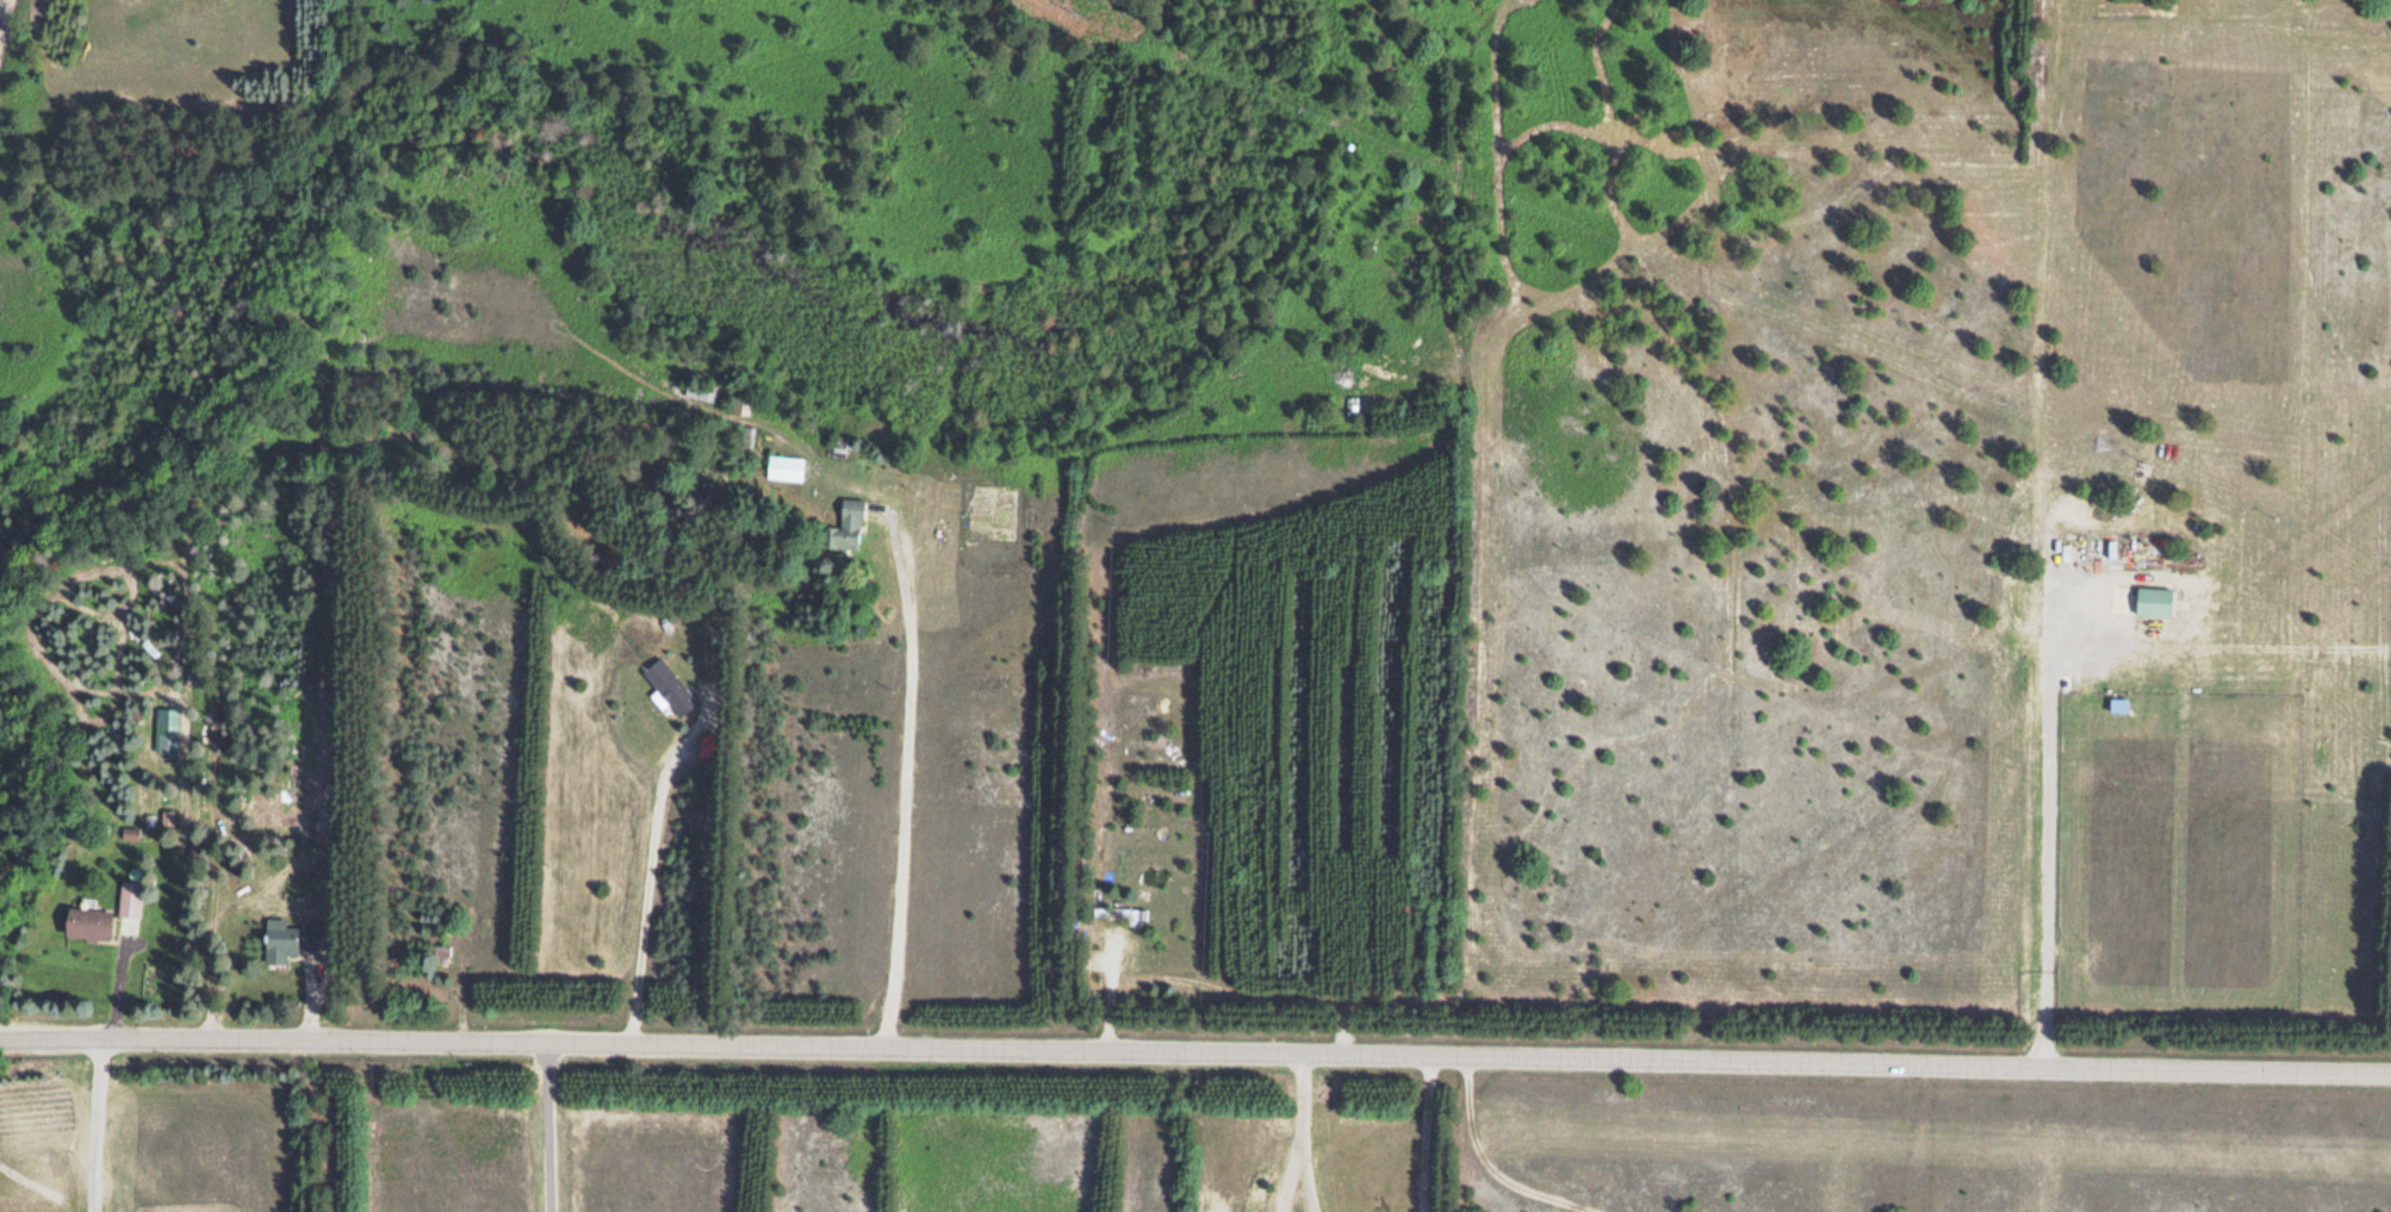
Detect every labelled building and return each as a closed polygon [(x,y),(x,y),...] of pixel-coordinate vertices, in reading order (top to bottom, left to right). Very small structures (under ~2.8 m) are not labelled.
[(803,455),(767,455),(767,478),(803,478),(803,455)] [(860,548),(862,497),(841,496),(841,526),(820,525),(820,547),(860,548)] [(2171,587),(2136,586),(2136,614),(2171,614),(2171,587)] [(668,703),(679,716),(697,700),(660,656),(642,671),(656,688),(649,694),(661,708),(668,703)] [(2110,710),(2126,710),(2126,698),(2110,698),(2110,710)] [(147,732),(146,751),(175,752),(175,719),(162,719),(162,732),(147,732)] [(141,881),(119,881),(119,916),(141,916),(141,881)] [(1092,918),(1144,918),(1144,907),(1092,907),(1092,918)] [(110,938),(110,909),(67,909),(67,938),(110,938)] [(286,918),(265,918),(265,962),(297,962),(297,927),(286,927),(286,918)]
